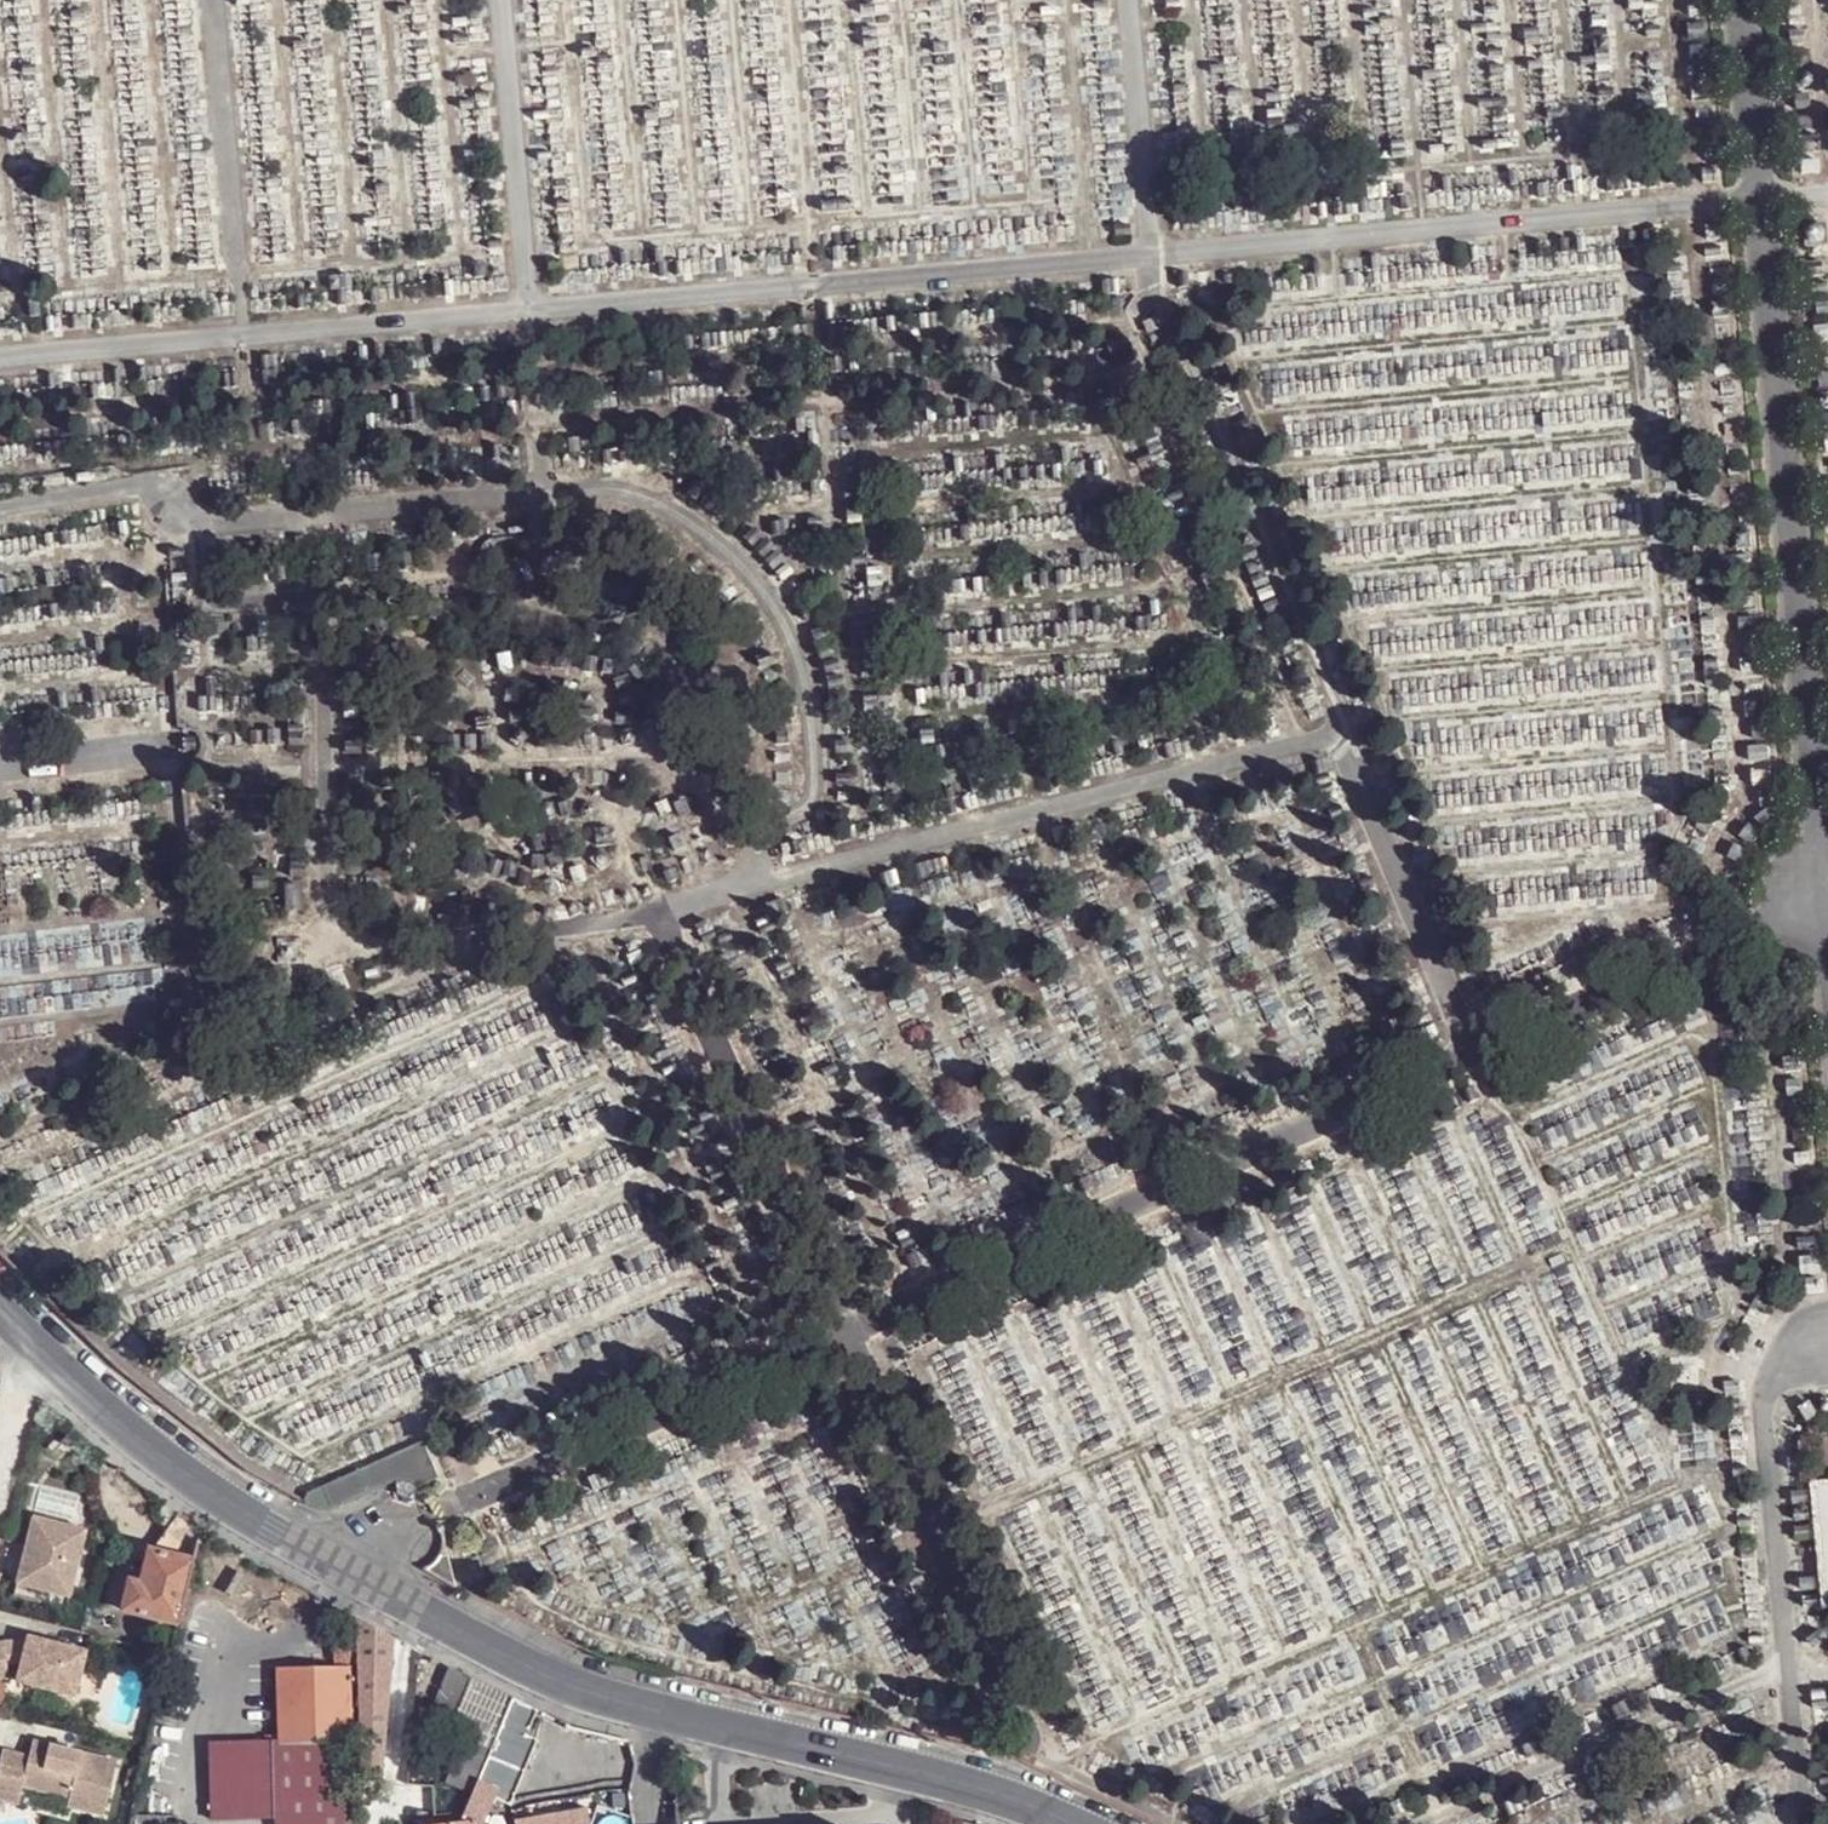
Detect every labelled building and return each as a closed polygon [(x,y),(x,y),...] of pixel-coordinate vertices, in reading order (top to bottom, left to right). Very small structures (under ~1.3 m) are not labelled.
[(341,1518),(345,1516),(400,1492),(408,1490),(417,1493),(420,1496),(421,1497),(442,1487),(426,1450),(310,1503),(307,1510),(312,1513),(324,1520),(330,1521),(341,1518)] [(198,1540),(201,1527),(178,1515),(164,1533),(152,1549),(193,1559),(198,1540)] [(87,1529),(34,1516),(17,1584),(71,1597),(87,1529)] [(188,1584),(193,1559),(152,1549),(146,1574),(143,1583),(135,1581),(131,1580),(124,1611),(178,1623),(188,1584)] [(71,1597),(17,1584),(14,1596),(68,1609),(71,1597)] [(395,1638),(359,1619),(359,1635),(360,1665),(363,1780),(382,1781),(394,1641),(395,1638)] [(336,1665),(360,1665),(359,1635),(336,1635),(336,1665)] [(24,1660),(19,1680),(76,1695),(83,1669),(87,1651),(30,1636),(29,1638),(24,1660)] [(29,1638),(5,1641),(8,1663),(24,1660),(29,1638)] [(0,1642),(0,1679),(10,1677),(8,1663),(5,1641),(0,1642)] [(275,1817),(278,1823),(347,1823),(346,1740),(354,1740),(353,1667),(280,1668),(282,1741),(283,1763),(275,1763),(275,1817)] [(430,1722),(451,1733),(452,1729),(474,1678),(453,1667),(430,1722)] [(474,1678),(452,1729),(481,1742),(493,1746),(512,1697),(474,1678)] [(529,1734),(538,1709),(512,1697),(493,1746),(474,1792),(461,1822),(486,1818),(494,1799),(499,1790),(504,1792),(529,1734)] [(538,1739),(529,1734),(504,1792),(499,1790),(494,1799),(511,1805),(538,1739)] [(35,1740),(30,1755),(3,1748),(0,1758),(0,1798),(19,1803),(24,1786),(71,1797),(69,1806),(107,1815),(122,1762),(35,1740)] [(282,1741),(212,1743),(212,1818),(275,1817),(275,1763),(283,1763),(282,1741)] [(493,1746),(481,1742),(476,1752),(468,1750),(454,1783),(474,1792),(493,1746)] [(587,1809),(515,1820),(515,1823),(589,1823),(587,1809)]
